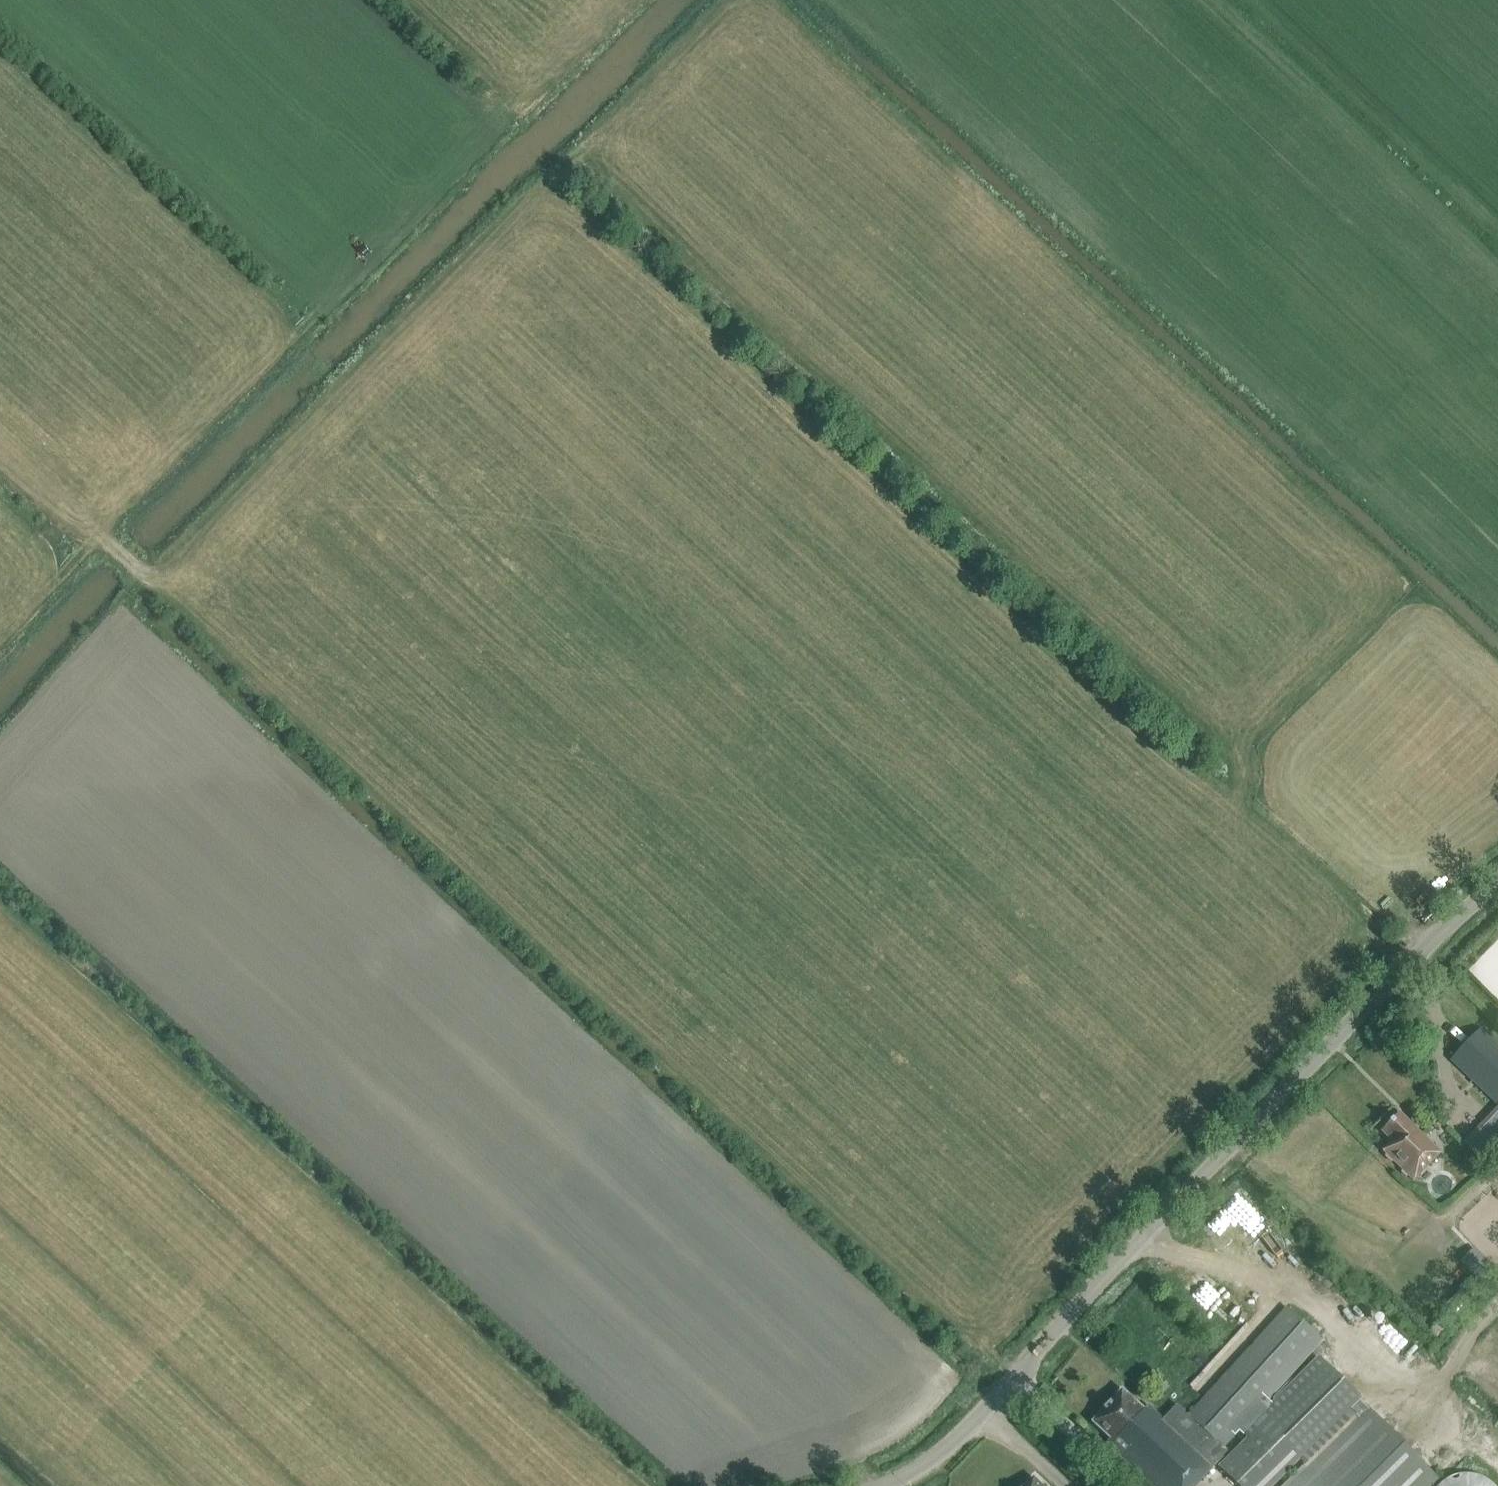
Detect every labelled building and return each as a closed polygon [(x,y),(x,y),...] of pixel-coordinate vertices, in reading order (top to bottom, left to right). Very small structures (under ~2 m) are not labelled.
[(1451,1063),(1486,1095),(1497,1081),(1497,1049),(1480,1032),(1451,1063)] [(1441,1153),(1401,1114),(1384,1132),(1394,1142),(1385,1151),(1415,1180),(1441,1153)] [(1247,1231),(1266,1211),(1247,1194),(1229,1215),(1247,1231)] [(1459,1262),(1484,1289),(1492,1281),(1467,1255),(1459,1262)] [(1231,1369),(1189,1415),(1177,1404),(1165,1417),(1150,1403),(1144,1410),(1121,1389),(1090,1422),(1108,1439),(1103,1444),(1116,1455),(1114,1457),(1145,1485),(1193,1485),(1227,1450),(1220,1443),(1288,1369),(1319,1336),(1289,1308),(1231,1369)] [(1385,1349),(1400,1334),(1384,1316),(1368,1331),(1385,1349)] [(1339,1380),(1325,1366),(1221,1469),(1238,1485),(1431,1485),(1438,1479),(1339,1380)] [(1167,1386),(1161,1380),(1149,1393),(1156,1399),(1167,1386)] [(1476,1474),(1475,1474),(1467,1473),(1454,1475),(1440,1484),(1439,1485),(1497,1485),(1488,1478),(1476,1474)] [(1034,1478),(1026,1485),(1043,1485),(1034,1478)]
